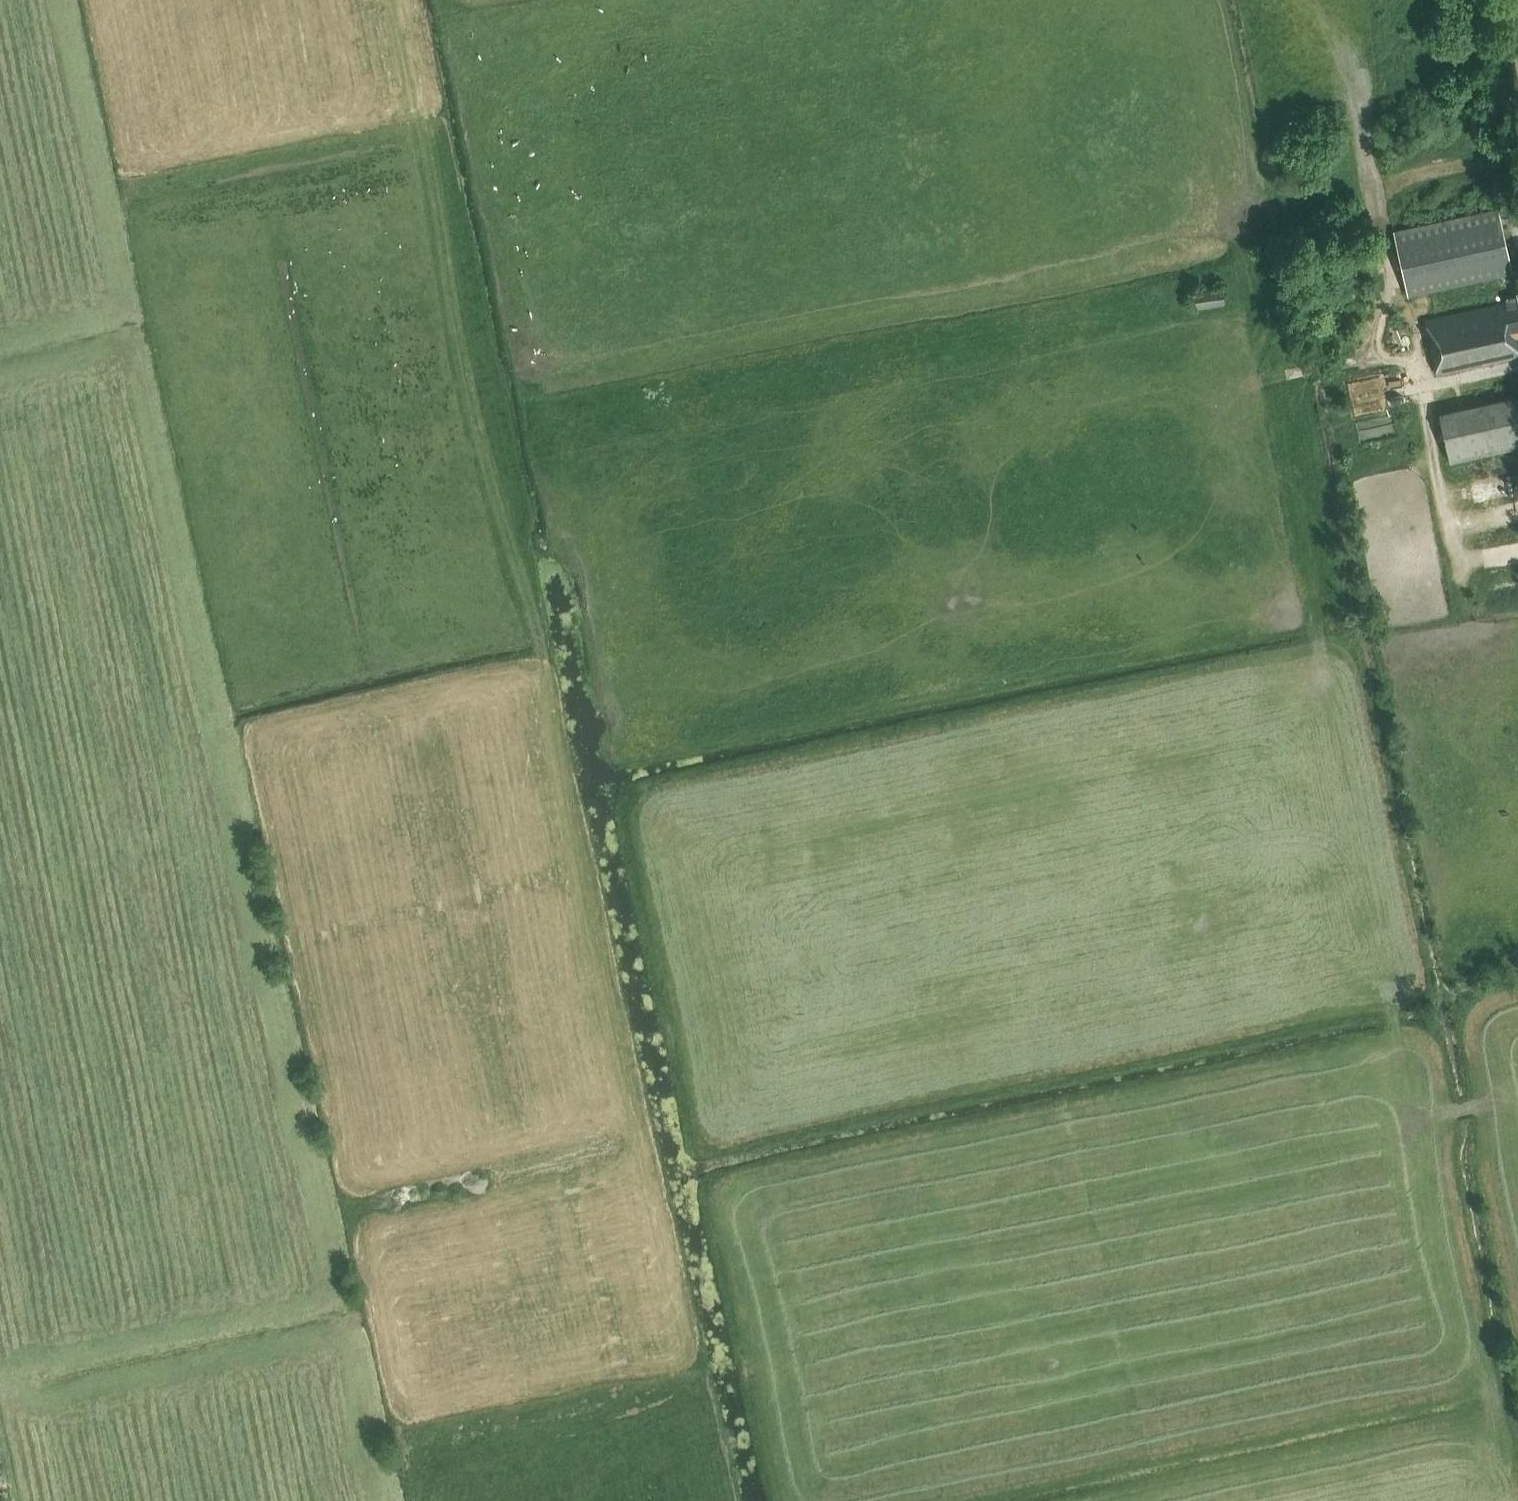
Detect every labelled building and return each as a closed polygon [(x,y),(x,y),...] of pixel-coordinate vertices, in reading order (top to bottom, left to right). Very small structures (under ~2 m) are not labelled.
[(1393,230),(1407,296),(1512,273),(1497,207),(1393,230)] [(1193,289),(1196,308),(1224,303),(1221,285),(1193,289)] [(1515,292),(1516,295),(1505,298),(1506,301),(1423,319),(1435,373),(1517,355),(1517,352),(1515,336),(1517,335),(1517,292),(1515,292)] [(1439,409),(1449,460),(1517,446),(1517,393),(1439,409)]
